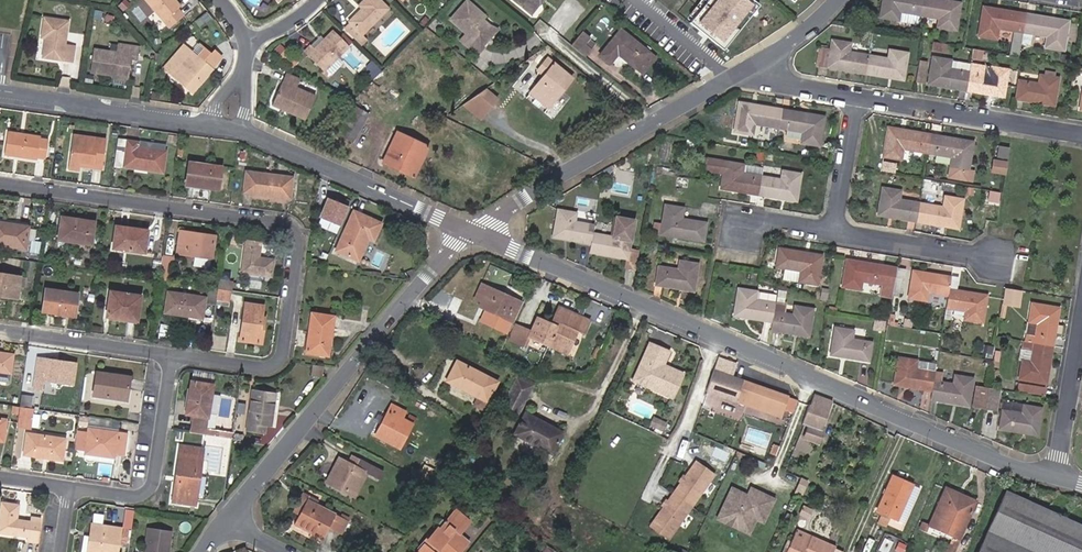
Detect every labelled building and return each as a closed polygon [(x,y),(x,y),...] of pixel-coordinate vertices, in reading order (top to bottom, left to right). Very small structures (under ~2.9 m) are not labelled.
[(166,28),(179,17),(173,9),(176,6),(171,0),(143,0),(166,28)] [(353,38),(357,34),(359,36),(387,10),(377,0),(360,0),(355,5),(358,8),(345,21),(346,23),(342,27),(353,38)] [(465,0),(464,0),(447,18),(462,32),(455,39),(471,55),(479,47),(478,45),(476,43),(485,34),(485,25),(480,20),(476,16),(479,14),(465,0)] [(528,15),(537,5),(537,2),(539,0),(510,0),(528,15)] [(757,0),(707,0),(690,22),(725,48),(760,2),(757,0)] [(922,0),(883,0),(880,18),(897,21),(918,24),(919,15),(922,0)] [(919,15),(938,18),(936,28),(956,31),(960,3),(941,0),(922,0),(919,15)] [(1019,56),(1022,32),(1025,14),(982,6),(978,37),(996,39),(997,29),(1012,31),(1009,54),(1019,56)] [(1025,14),(1022,32),(1046,36),(1044,47),(1063,50),(1068,20),(1025,14)] [(62,45),(67,22),(43,17),(38,38),(45,39),(41,59),(70,65),(73,48),(62,45)] [(422,18),(417,24),(420,27),(426,21),(422,18)] [(496,28),(485,25),(485,34),(476,43),(478,45),(496,28)] [(346,46),(330,30),(311,49),(309,46),(303,52),(322,71),(346,46)] [(648,52),(621,30),(600,55),(610,63),(617,54),(635,68),(648,52)] [(596,44),(581,32),(570,45),(585,57),(596,44)] [(357,34),(353,38),(359,45),(364,40),(359,36),(357,34)] [(817,66),(866,74),(869,56),(849,52),(850,43),(832,40),(830,49),(820,47),(817,66)] [(930,52),(945,54),(946,44),(932,42),(930,52)] [(87,74),(126,79),(129,56),(133,57),(135,47),(112,44),(111,53),(90,50),(87,74)] [(165,68),(193,92),(212,70),(221,59),(213,52),(203,63),(183,46),(180,49),(165,68)] [(973,48),(971,60),(980,62),(982,50),(973,48)] [(869,56),(866,74),(902,80),(906,53),(889,50),(887,59),(869,56)] [(547,108),(572,78),(548,58),(546,61),(538,54),(532,62),(540,68),(537,72),(544,77),(530,93),(536,98),(532,104),(538,110),(542,104),(547,108)] [(928,84),(966,91),(969,73),(971,64),(951,60),(933,57),(928,84)] [(969,73),(966,91),(1003,97),(1008,70),(971,64),(969,73)] [(926,69),(919,68),(916,83),(923,85),(926,69)] [(285,107),(289,109),(288,113),(306,120),(315,99),(296,90),(300,80),(285,74),(272,105),(283,111),(285,107)] [(1017,81),(1014,99),(1054,106),(1058,78),(1040,75),(1039,84),(1017,81)] [(495,99),(483,90),(475,95),(489,107),(495,99)] [(475,95),(462,104),(480,118),(489,107),(475,95)] [(778,128),(781,110),(739,102),(733,131),(751,134),(753,124),(778,128)] [(368,114),(353,106),(338,132),(352,141),(368,114)] [(824,118),(781,110),(778,128),(802,133),(800,143),(818,147),(824,118)] [(902,149),(928,154),(931,135),(888,128),(883,157),(900,160),(902,149)] [(428,147),(397,133),(383,163),(413,177),(428,147)] [(47,139),(7,134),(4,154),(44,160),(47,139)] [(104,139),(73,135),(68,169),(78,170),(79,166),(101,169),(104,139)] [(175,136),(167,135),(166,142),(174,143),(175,136)] [(931,135),(928,154),(953,158),(950,179),(960,181),(961,171),(969,172),(974,142),(931,135)] [(116,139),(112,166),(122,168),(125,140),(116,139)] [(125,140),(122,168),(162,172),(165,151),(163,151),(164,145),(125,140)] [(1008,148),(997,146),(996,157),(1007,159),(1008,148)] [(760,176),(762,168),(707,159),(705,171),(723,173),(721,188),(757,195),(760,176)] [(220,167),(189,163),(186,185),(217,190),(220,167)] [(990,173),(1004,175),(1005,166),(992,163),(990,173)] [(760,176),(757,195),(795,201),(800,174),(781,171),(780,179),(760,176)] [(961,171),(960,181),(971,183),(973,173),(969,172),(961,171)] [(292,178),(246,173),(244,194),(289,199),(292,178)] [(877,215),(916,222),(919,203),(898,200),(900,190),(882,188),(877,215)] [(972,189),(964,188),(963,195),(971,196),(972,189)] [(345,195),(337,191),(335,197),(343,201),(345,195)] [(322,196),(314,216),(335,224),(343,205),(322,196)] [(919,203),(916,222),(954,228),(959,201),(942,197),(940,207),(919,203)] [(682,208),(664,205),(661,223),(654,221),(652,232),(660,234),(702,241),(705,223),(680,219),(682,208)] [(592,233),(594,225),(574,222),(575,213),(558,210),(553,237),(591,243),(592,233)] [(380,223),(352,212),(335,251),(358,260),(367,238),(372,240),(380,223)] [(591,243),(590,251),(627,258),(634,220),(616,217),(612,237),(592,233),(591,243)] [(93,222),(61,218),(58,239),(90,243),(93,222)] [(0,222),(0,245),(24,248),(27,226),(0,222)] [(147,231),(115,226),(112,248),(144,253),(147,231)] [(214,236),(180,232),(178,253),(211,257),(214,236)] [(260,243),(245,241),(241,273),(271,276),(273,260),(258,257),(260,243)] [(39,253),(41,245),(33,244),(32,252),(39,253)] [(821,256),(780,249),(777,267),(784,269),(783,279),(816,285),(821,256)] [(629,250),(627,258),(626,268),(633,269),(636,252),(629,250)] [(173,258),(163,257),(160,278),(170,279),(173,258)] [(884,267),(846,261),(842,287),(860,290),(861,281),(881,285),(879,296),(891,298),(892,293),(894,282),(896,269),(884,267)] [(697,265),(680,262),(679,270),(659,267),(656,285),(693,291),(697,265)] [(904,270),(896,269),(894,282),(902,284),(904,270)] [(948,290),(950,277),(913,272),(909,298),(926,300),(927,293),(947,296),(948,290)] [(0,274),(0,296),(23,299),(26,278),(0,274)] [(957,278),(950,277),(948,290),(955,290),(957,278)] [(231,282),(218,280),(217,288),(230,289),(231,282)] [(901,294),(902,284),(894,282),(892,293),(901,294)] [(487,305),(485,309),(511,321),(520,302),(480,284),(473,298),(480,302),(487,305)] [(1021,291),(1004,287),(1001,305),(1018,308),(1021,291)] [(78,293),(45,288),(42,312),(74,317),(78,293)] [(204,303),(215,304),(217,289),(208,288),(206,296),(167,291),(164,313),(202,318),(204,303)] [(230,289),(217,288),(217,289),(215,304),(227,306),(230,289)] [(773,315),(775,304),(776,296),(738,289),(734,315),(771,322),(773,315)] [(981,322),(985,295),(955,290),(948,290),(947,296),(945,308),(964,312),(963,319),(981,322)] [(139,296),(110,291),(106,316),(135,320),(139,296)] [(262,306),(244,303),(239,341),(260,344),(264,317),(260,317),(262,306)] [(1033,343),(1051,347),(1058,308),(1031,303),(1024,342),(1033,343)] [(771,322),(770,329),(808,336),(812,310),(793,307),(792,314),(784,313),(785,306),(775,304),(773,315),(771,322)] [(549,341),(568,349),(576,332),(583,335),(590,321),(564,308),(557,324),(556,323),(555,326),(537,318),(530,332),(528,337),(547,346),(549,341)] [(332,317),(311,314),(305,353),(326,355),(332,317)] [(528,337),(530,332),(521,328),(514,343),(524,347),(528,337)] [(853,331),(835,328),(831,355),(868,361),(871,343),(852,340),(853,331)] [(566,354),(568,349),(549,341),(547,346),(566,354)] [(1023,349),(1031,351),(1033,343),(1025,342),(1020,341),(1019,349),(1023,349)] [(668,351),(649,343),(641,361),(645,364),(641,373),(645,386),(681,402),(689,383),(672,376),(669,377),(661,374),(665,367),(662,365),(668,351)] [(1045,384),(1051,347),(1033,343),(1031,351),(1023,349),(1022,355),(1031,357),(1029,363),(1021,362),(1018,379),(1045,384)] [(992,360),(994,348),(983,346),(982,353),(987,354),(986,359),(992,360)] [(0,353),(0,382),(7,384),(12,355),(0,353)] [(717,357),(712,371),(705,391),(780,417),(787,397),(731,377),(736,364),(717,357)] [(74,364),(37,358),(33,388),(40,389),(42,379),(71,384),(74,364)] [(894,384),(932,390),(933,381),(935,373),(936,364),(898,358),(894,384)] [(982,367),(991,368),(992,360),(986,359),(984,359),(982,367)] [(497,381),(456,361),(446,381),(477,396),(473,405),(482,410),(497,381)] [(645,364),(641,361),(632,380),(645,386),(641,373),(645,364)] [(322,366),(312,365),(311,376),(320,377),(322,366)] [(129,377),(97,372),(94,396),(126,401),(129,377)] [(933,381),(942,382),(943,374),(935,372),(933,381)] [(517,413),(528,393),(533,383),(517,374),(501,404),(517,413)] [(932,390),(930,399),(968,405),(972,379),(954,376),(952,384),(942,382),(933,381),(932,390)] [(212,385),(191,382),(186,414),(207,417),(212,385)] [(1044,389),(1016,385),(1016,392),(1043,396),(1044,389)] [(987,388),(975,386),(972,406),(984,408),(987,388)] [(998,390),(987,388),(984,408),(994,410),(998,390)] [(275,393),(251,390),(245,431),(264,434),(265,426),(270,427),(275,393)] [(24,395),(22,406),(30,407),(32,396),(24,395)] [(830,402),(814,395),(810,405),(802,425),(807,427),(803,438),(818,444),(821,436),(816,434),(817,430),(819,431),(830,402)] [(1010,413),(1011,404),(1004,403),(1002,411),(1010,413)] [(405,412),(391,404),(374,436),(399,448),(411,423),(401,418),(405,412)] [(1041,409),(1011,404),(1010,413),(1002,411),(999,429),(1036,435),(1041,409)] [(19,407),(17,415),(16,427),(30,429),(30,427),(32,415),(33,409),(19,407)] [(563,433),(525,413),(513,435),(551,455),(563,433)] [(32,415),(30,427),(38,429),(40,416),(32,415)] [(85,425),(86,417),(79,416),(78,424),(85,425)] [(88,426),(120,428),(120,419),(88,417),(88,426)] [(88,432),(77,430),(74,449),(86,451),(87,441),(88,432)] [(126,435),(89,430),(88,432),(87,441),(86,453),(114,457),(115,452),(123,453),(126,435)] [(64,439),(26,433),(23,454),(61,460),(64,439)] [(173,501),(194,504),(201,450),(180,446),(173,501)] [(351,455),(347,463),(353,466),(357,458),(351,455)] [(353,466),(347,463),(337,458),(326,482),(353,496),(366,473),(378,479),(382,471),(357,458),(353,466)] [(666,503),(663,509),(650,528),(668,540),(713,474),(694,462),(683,478),(679,483),(666,503)] [(907,496),(912,485),(892,476),(886,488),(884,487),(881,492),(884,493),(876,511),(881,514),(877,521),(886,525),(889,517),(896,521),(900,511),(907,514),(914,499),(907,496)] [(805,482),(800,479),(795,491),(798,493),(799,490),(801,491),(805,482)] [(918,488),(912,485),(907,496),(914,499),(918,488)] [(731,486),(713,519),(748,535),(755,521),(763,524),(775,498),(749,487),(746,493),(731,486)] [(975,501),(945,488),(928,525),(921,522),(918,529),(938,538),(939,535),(941,530),(958,538),(975,501)] [(1005,491),(977,551),(1081,551),(1081,527),(1005,491)] [(307,499),(315,504),(318,500),(301,492),(292,511),(299,515),(307,499)] [(348,521),(316,504),(315,504),(307,499),(299,515),(294,524),(322,539),(328,528),(341,535),(348,521)] [(1,503),(0,513),(0,532),(28,535),(27,540),(37,542),(40,519),(30,517),(30,521),(15,520),(17,505),(1,503)] [(459,533),(469,521),(455,509),(444,521),(442,519),(435,527),(437,529),(418,551),(442,551),(443,551),(444,551),(459,551),(464,547),(450,534),(454,529),(459,533)] [(907,514),(900,511),(896,521),(903,523),(907,514)] [(95,525),(93,537),(90,537),(88,551),(116,551),(120,528),(95,525)] [(147,528),(144,551),(168,551),(171,531),(147,528)] [(459,533),(454,529),(450,534),(464,547),(469,541),(459,533)] [(795,529),(792,535),(808,542),(810,536),(795,529)] [(939,535),(952,540),(946,551),(952,551),(958,538),(941,530),(939,535)] [(792,535),(784,551),(833,551),(835,547),(810,536),(808,542),(792,535)] [(543,551),(546,547),(538,542),(535,547),(543,551)]
